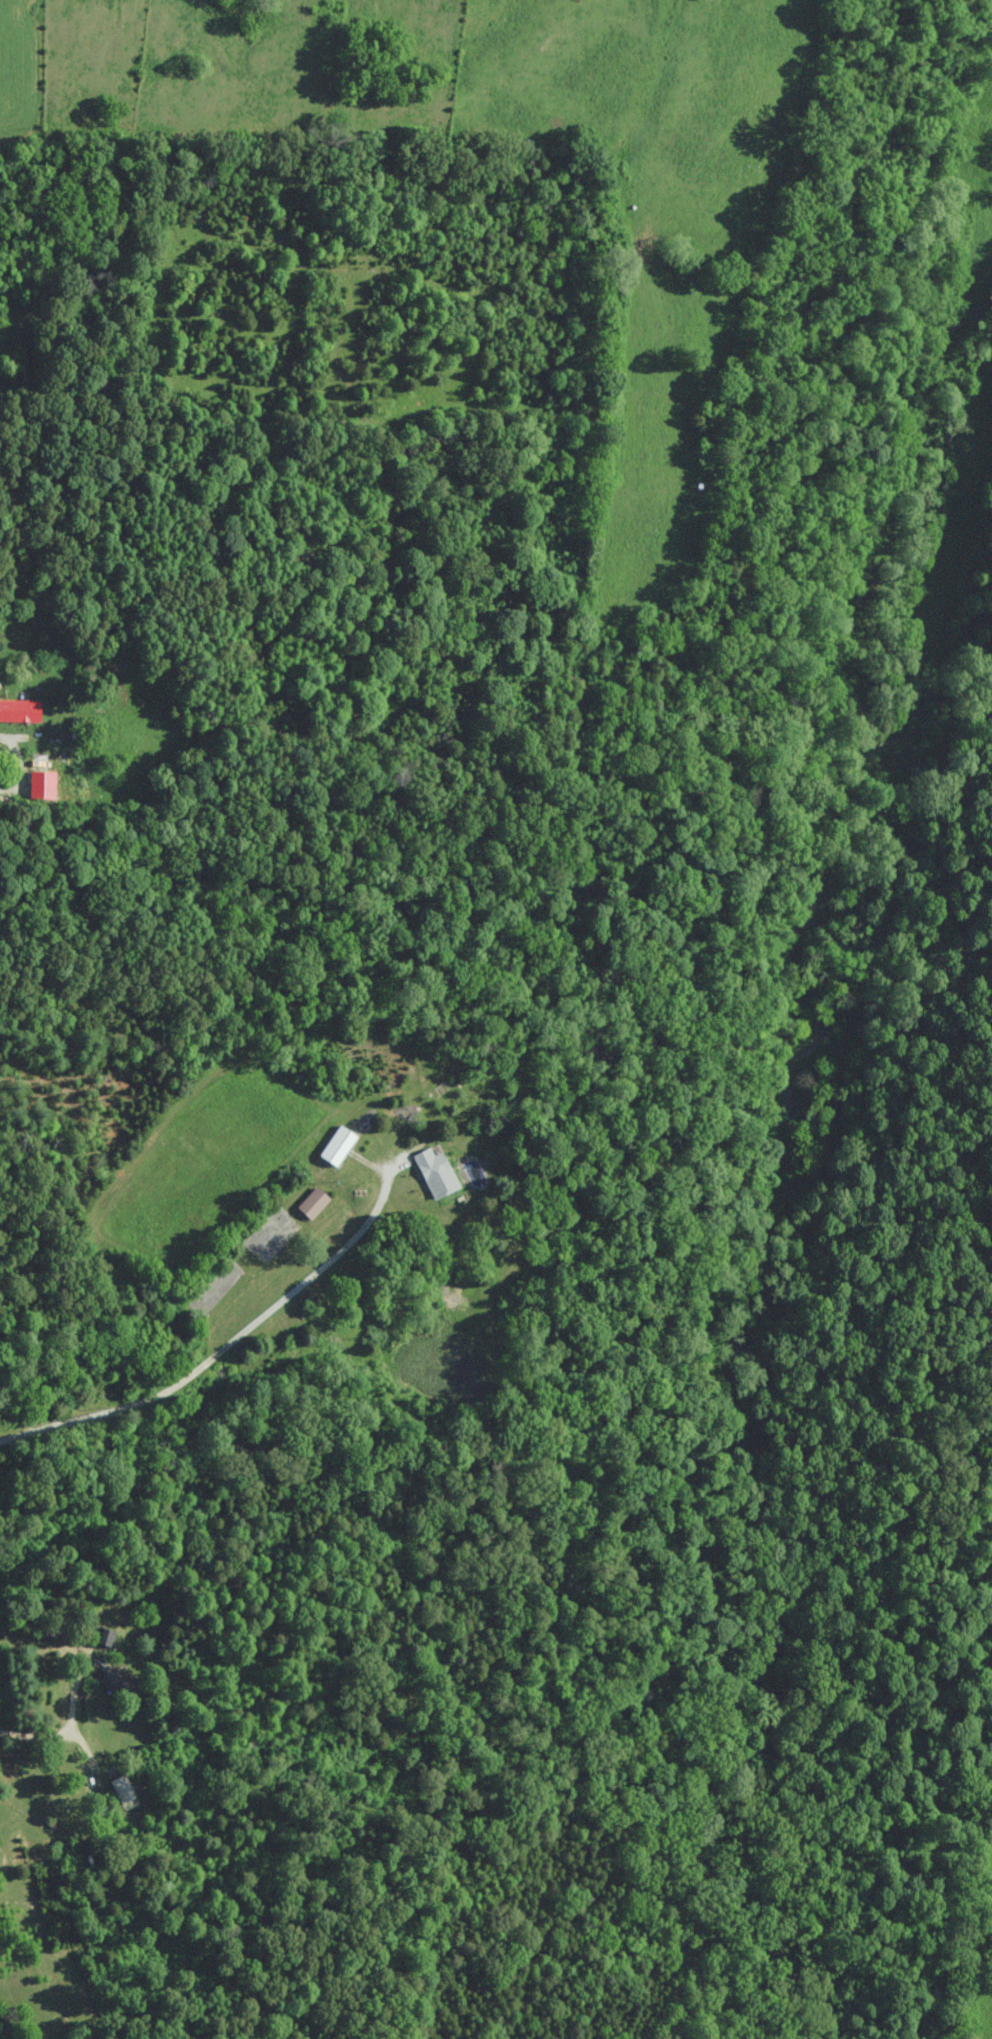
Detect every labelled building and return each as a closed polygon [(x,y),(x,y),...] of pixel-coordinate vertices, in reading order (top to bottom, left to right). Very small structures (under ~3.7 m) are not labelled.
[(0,700),(0,722),(39,722),(39,701),(29,701),(29,692),(18,692),(18,700),(0,700)] [(356,1136),(339,1124),(317,1155),(333,1167),(356,1136)] [(441,1151),(432,1155),(429,1147),(413,1154),(432,1197),(456,1187),(441,1151)] [(328,1199),(315,1186),(295,1206),(309,1219),(328,1199)] [(96,1683),(126,1699),(135,1681),(106,1665),(96,1683)] [(137,1802),(122,1775),(108,1783),(123,1810),(137,1802)]
